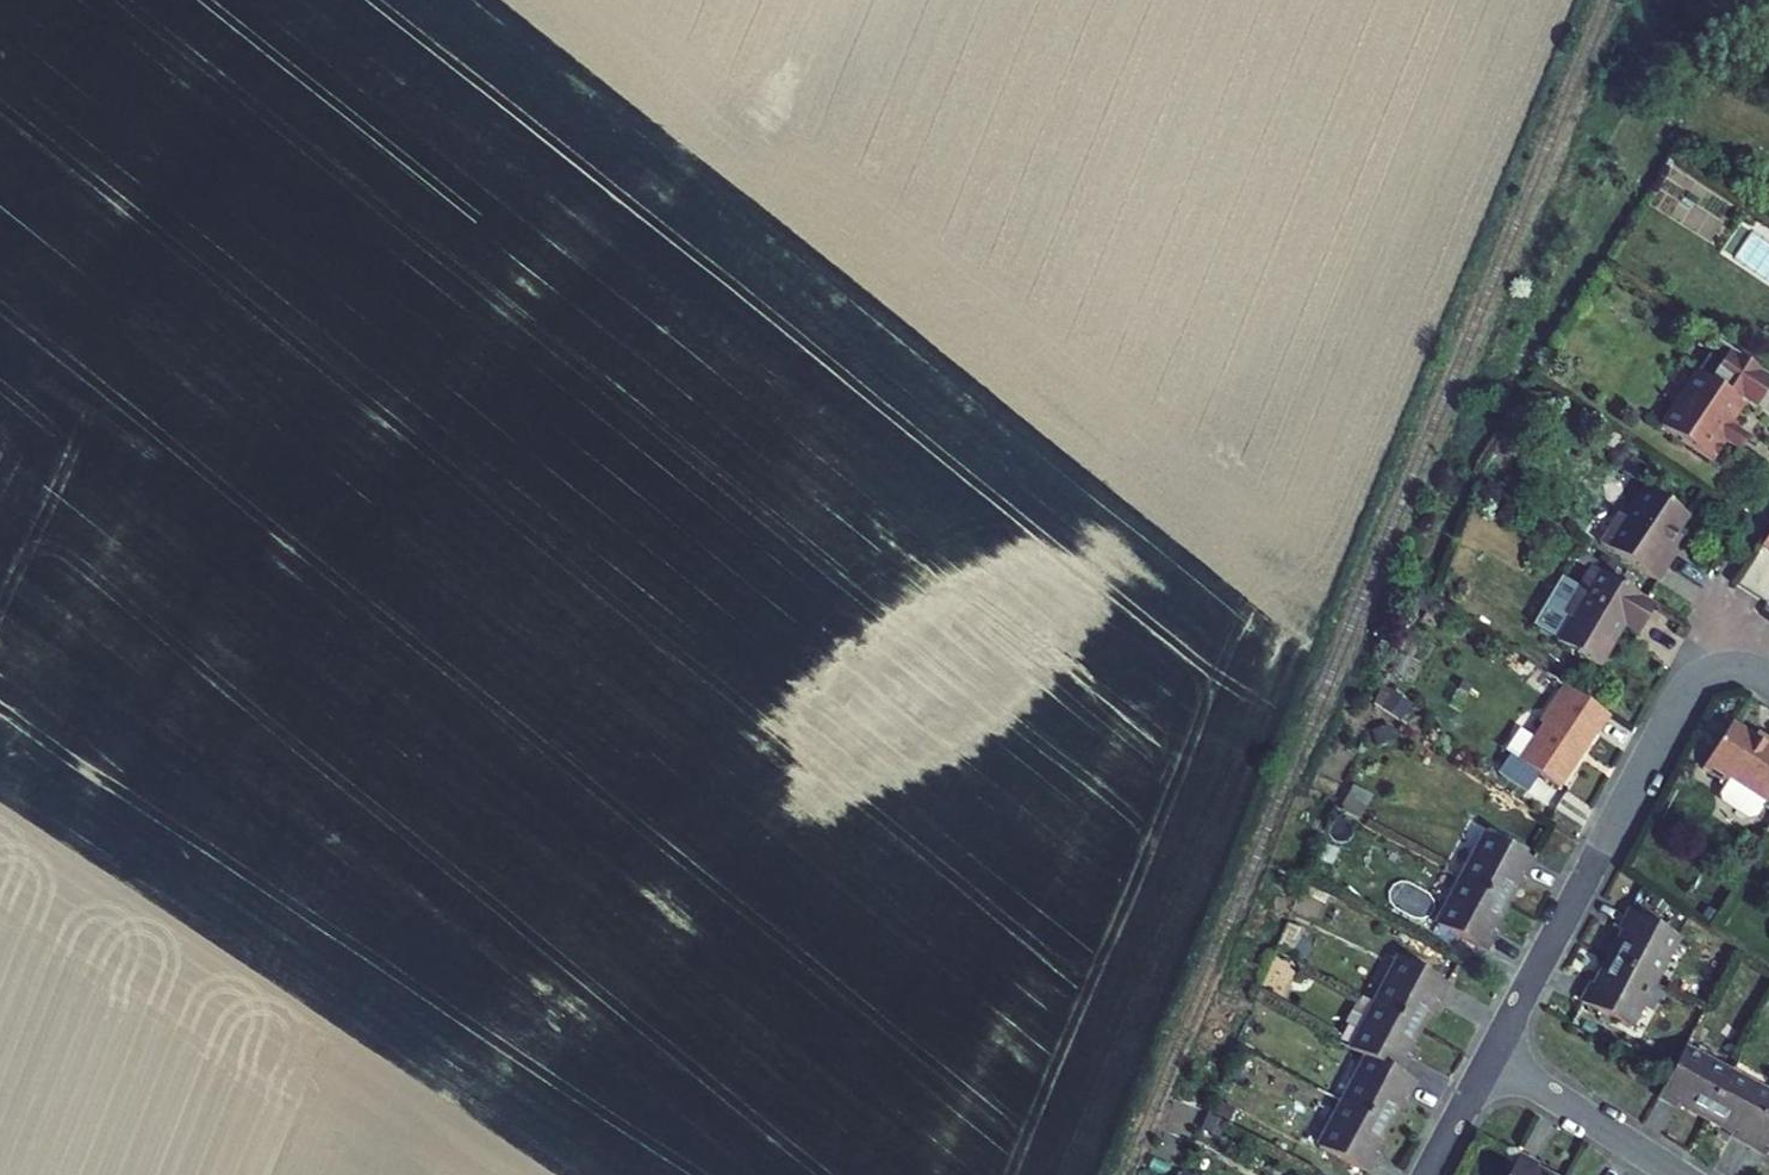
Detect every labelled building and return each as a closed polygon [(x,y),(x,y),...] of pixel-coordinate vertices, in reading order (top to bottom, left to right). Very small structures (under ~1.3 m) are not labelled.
[(1751,232),(1732,261),(1768,286),(1768,244),(1751,232)] [(1661,427),(1713,462),(1726,441),(1736,448),(1745,434),(1731,425),(1745,404),(1754,411),(1768,389),(1768,377),(1717,343),(1661,427)] [(1619,514),(1600,544),(1657,582),(1676,553),(1673,551),(1681,539),(1676,535),(1688,517),(1644,487),(1624,518),(1619,514)] [(1637,636),(1656,606),(1593,568),(1581,588),(1564,579),(1535,627),(1558,641),(1557,643),(1598,667),(1622,627),(1637,636)] [(1543,725),(1519,761),(1558,787),(1595,731),(1598,733),(1609,715),(1565,686),(1540,722),(1543,725)] [(1758,731),(1753,738),(1731,724),(1702,769),(1726,784),(1721,792),(1723,800),(1749,817),(1757,816),(1762,807),(1768,811),(1768,738),(1758,731)] [(1485,835),(1436,926),(1484,951),(1494,932),(1490,929),(1518,877),(1523,879),(1533,860),(1485,835)] [(1677,937),(1630,911),(1619,930),(1624,933),(1596,986),(1591,983),(1581,1003),(1629,1028),(1677,937)] [(1350,1048),(1366,1057),(1318,1147),(1367,1173),(1377,1154),(1372,1152),(1400,1098),(1405,1101),(1415,1083),(1399,1074),(1408,1056),(1404,1054),(1432,1001),(1437,1003),(1447,984),(1399,959),(1350,1048)] [(1658,1097),(1677,1107),(1679,1103),(1732,1131),(1730,1136),(1765,1155),(1768,1151),(1768,1095),(1683,1050),(1658,1097)] [(1509,1174),(1543,1174),(1535,1171),(1537,1166),(1518,1156),(1509,1174)]
